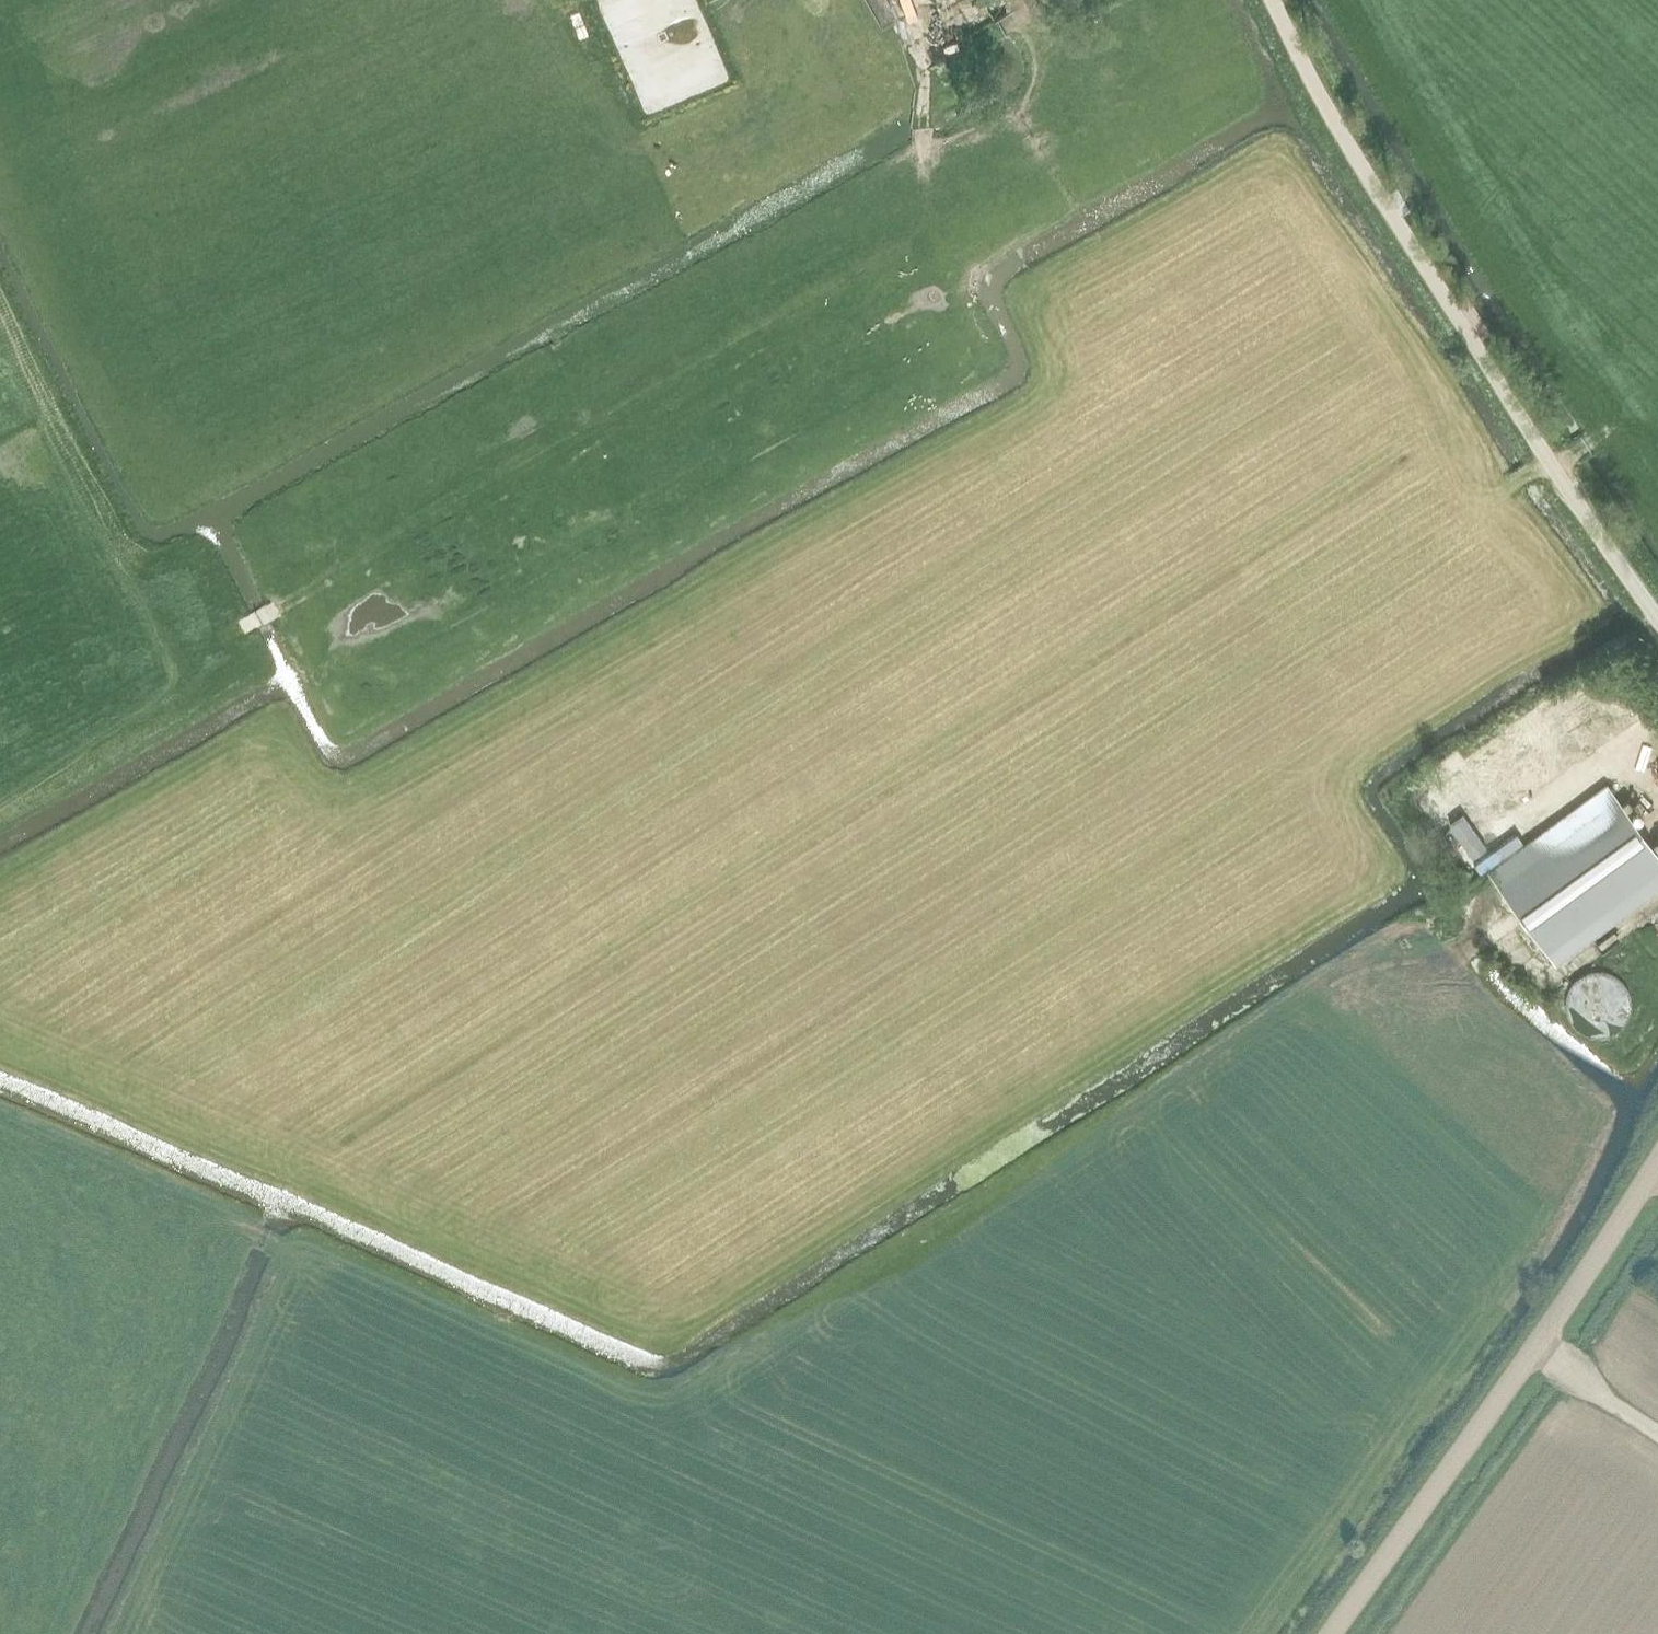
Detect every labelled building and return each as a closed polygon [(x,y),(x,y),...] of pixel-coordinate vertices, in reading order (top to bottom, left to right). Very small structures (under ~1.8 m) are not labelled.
[(1017,8),(1031,0),(1013,0),(1017,8)] [(1587,757),(1548,706),(1478,759),(1477,757),(1467,764),(1471,769),(1457,780),(1454,775),(1427,795),(1431,801),(1427,804),(1442,827),(1484,796),(1513,835),(1595,775),(1584,760),(1587,757)] [(1490,874),(1554,962),(1657,886),(1657,855),(1607,786),(1490,874)] [(1447,883),(1465,889),(1471,871),(1453,866),(1447,883)] [(1562,1009),(1563,1016),(1566,1022),(1569,1028),(1575,1034),(1580,1038),(1585,1041),(1592,1042),(1598,1043),(1605,1043),(1611,1041),(1616,1039),(1621,1035),(1625,1031),(1629,1026),(1632,1019),(1633,1013),(1634,1004),(1632,997),(1630,990),(1625,984),(1620,979),(1614,975),(1607,972),(1600,971),(1592,972),(1584,975),(1578,978),(1572,983),(1567,989),(1565,995),(1563,1002),(1562,1009)]
